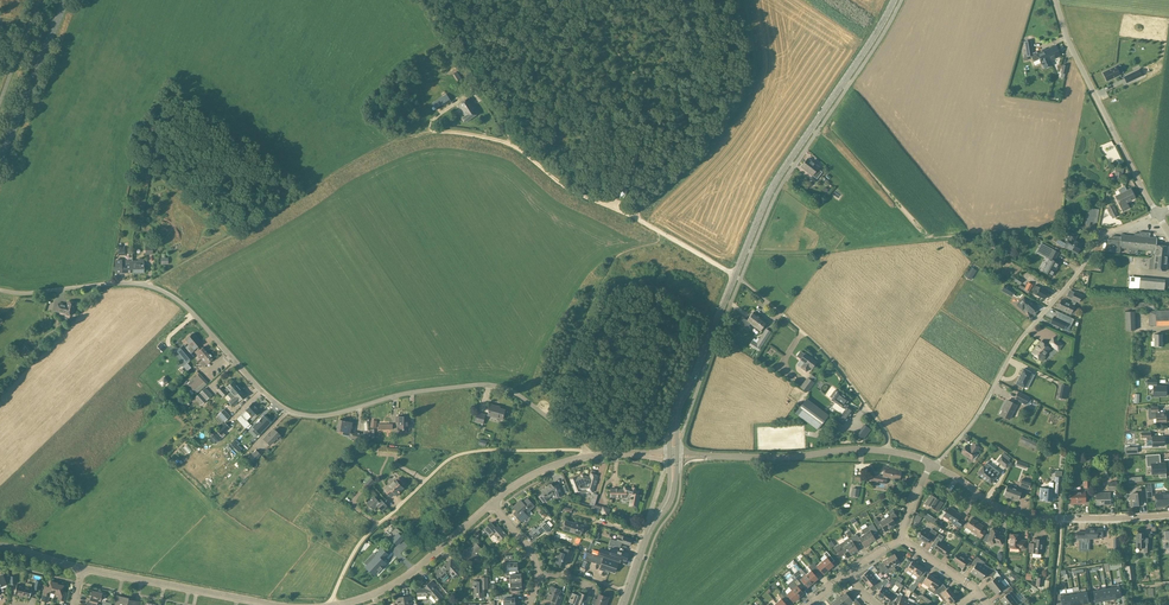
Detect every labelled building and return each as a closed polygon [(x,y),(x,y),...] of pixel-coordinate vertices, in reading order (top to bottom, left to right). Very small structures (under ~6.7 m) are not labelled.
[(1055,46),(1038,54),(1036,51),(1033,53),(1031,40),(1024,41),(1025,51),(1022,51),(1024,61),(1028,61),(1028,57),(1031,56),(1034,62),(1039,59),(1044,69),(1052,65),(1050,61),(1060,56),(1055,46)] [(1107,81),(1121,75),(1116,66),(1103,72),(1107,81)] [(1139,69),(1124,77),(1127,83),(1142,76),(1139,69)] [(446,94),(434,102),(438,108),(450,100),(446,94)] [(465,123),(480,113),(469,98),(458,105),(465,116),(462,119),(465,123)] [(818,169),(819,167),(808,159),(802,167),(817,179),(822,172),(818,169)] [(1136,198),(1130,188),(1127,190),(1125,186),(1118,190),(1120,194),(1117,195),(1115,196),(1123,212),(1130,208),(1127,203),(1136,198)] [(1118,216),(1113,205),(1107,208),(1112,219),(1118,216)] [(1097,222),(1099,210),(1091,209),(1090,218),(1087,218),(1086,224),(1089,225),(1090,221),(1097,222)] [(1056,235),(1053,240),(1057,242),(1057,243),(1077,253),(1082,244),(1075,241),(1078,235),(1068,230),(1064,238),(1060,236),(1060,237),(1056,235)] [(1155,255),(1156,250),(1156,245),(1157,238),(1149,237),(1150,232),(1140,231),(1139,234),(1134,233),(1134,236),(1121,234),(1121,236),(1113,235),(1111,236),(1111,237),(1111,239),(1107,238),(1106,251),(1119,253),(1120,248),(1129,249),(1129,253),(1138,254),(1138,249),(1151,251),(1151,255),(1152,256),(1152,254),(1155,255)] [(1156,250),(1155,255),(1167,256),(1168,246),(1156,245),(1156,250)] [(118,255),(125,255),(125,250),(126,249),(126,246),(119,246),(118,246),(118,255)] [(1057,256),(1056,256),(1059,252),(1053,249),(1050,253),(1047,258),(1048,258),(1046,261),(1048,262),(1045,267),(1042,265),(1040,269),(1043,271),(1043,272),(1052,277),(1059,264),(1054,261),(1057,256)] [(1166,265),(1167,256),(1155,255),(1154,269),(1166,270),(1166,265)] [(124,260),(115,260),(115,273),(132,273),(131,261),(124,261),(124,260)] [(137,261),(131,261),(132,273),(143,272),(143,260),(137,260),(137,261)] [(970,266),(964,276),(970,279),(976,270),(970,266)] [(1165,279),(1140,277),(1139,289),(1164,291),(1165,279)] [(1025,288),(1020,285),(1017,290),(1023,293),(1023,292),(1028,294),(1033,285),(1028,282),(1025,288)] [(1005,284),(1001,291),(1012,297),(1016,290),(1005,284)] [(1048,292),(1040,288),(1035,285),(1032,290),(1033,291),(1032,293),(1045,299),(1048,292)] [(1071,303),(1062,299),(1058,309),(1070,314),(1076,301),(1079,302),(1082,296),(1075,292),(1072,299),(1073,299),(1071,303)] [(1024,297),(1017,305),(1022,310),(1024,308),(1028,311),(1028,310),(1031,313),(1034,311),(1037,308),(1036,308),(1037,307),(1030,301),(1029,302),(1024,297)] [(61,305),(59,312),(65,313),(65,314),(72,315),(75,303),(68,301),(67,306),(61,305)] [(1132,303),(1132,311),(1154,309),(1154,302),(1132,303)] [(1148,311),(1149,326),(1156,326),(1168,325),(1168,310),(1148,311)] [(1074,319),(1058,311),(1056,316),(1058,316),(1057,318),(1054,317),(1051,323),(1054,324),(1053,326),(1058,328),(1059,327),(1064,329),(1066,324),(1071,326),(1074,319)] [(1125,312),(1126,331),(1135,330),(1135,311),(1125,312)] [(747,328),(751,324),(760,331),(767,322),(753,312),(747,320),(743,318),(740,323),(747,328)] [(766,329),(757,343),(752,340),(749,345),(759,351),(771,332),(766,329)] [(193,334),(186,340),(191,345),(189,346),(193,350),(201,343),(193,334)] [(1162,334),(1154,334),(1154,346),(1162,346),(1162,334)] [(1052,346),(1058,351),(1062,345),(1056,340),(1056,341),(1058,342),(1054,347),(1052,346)] [(40,341),(33,348),(37,352),(44,345),(40,341)] [(1041,341),(1032,353),(1034,355),(1033,356),(1037,359),(1038,358),(1041,360),(1042,361),(1045,357),(1044,356),(1050,349),(1041,341)] [(26,342),(21,346),(28,354),(33,350),(26,342)] [(204,347),(197,353),(203,360),(199,363),(203,367),(213,358),(204,347)] [(805,353),(805,354),(801,351),(797,356),(801,359),(800,359),(806,363),(802,368),(806,371),(810,366),(812,368),(816,361),(805,353)] [(1023,369),(1016,383),(1024,388),(1027,383),(1029,384),(1034,375),(1031,374),(1032,373),(1023,369)] [(209,383),(199,373),(187,384),(197,394),(209,383)] [(163,376),(157,380),(162,387),(168,383),(163,376)] [(815,382),(808,377),(800,387),(807,392),(815,382)] [(1147,380),(1147,384),(1153,385),(1153,396),(1159,396),(1166,396),(1166,387),(1159,386),(1156,386),(1157,380),(1147,380)] [(229,391),(230,392),(227,394),(231,399),(241,390),(233,381),(224,389),(221,386),(217,390),(222,396),(229,391)] [(1069,386),(1063,385),(1060,398),(1066,399),(1069,386)] [(212,395),(206,388),(195,397),(201,405),(212,395)] [(245,395),(241,390),(231,399),(228,402),(232,406),(238,401),(245,395)] [(835,390),(830,396),(832,398),(832,399),(831,399),(832,399),(836,402),(833,406),(842,413),(837,420),(842,424),(843,425),(843,424),(854,410),(846,404),(849,399),(838,391),(838,390),(837,391),(838,391),(837,392),(835,390)] [(1015,398),(1025,404),(1028,398),(1018,392),(1015,398)] [(806,399),(805,399),(796,412),(795,413),(796,413),(817,429),(818,429),(828,416),(828,415),(827,415),(806,399)] [(1010,419),(1017,405),(1007,400),(1000,414),(1010,419)] [(246,410),(241,415),(246,420),(246,421),(247,420),(251,416),(252,417),(259,411),(256,408),(257,408),(256,408),(254,406),(255,406),(254,406),(252,403),(245,409),(246,410)] [(503,419),(505,410),(495,407),(496,406),(491,404),(488,415),(503,419)] [(1156,418),(1157,425),(1162,425),(1161,422),(1166,422),(1165,412),(1158,413),(1158,407),(1151,408),(1153,418),(1156,418)] [(230,416),(224,409),(218,414),(224,422),(230,416)] [(477,412),(475,422),(483,424),(486,414),(477,412)] [(260,434),(271,422),(263,415),(252,427),(260,434)] [(409,429),(410,417),(396,416),(396,422),(398,422),(398,429),(409,429)] [(339,419),(337,430),(343,431),(342,434),(348,436),(348,437),(350,438),(352,439),(353,439),(354,433),(350,432),(352,422),(345,421),(339,419)] [(246,421),(246,420),(242,425),(245,428),(250,424),(247,420),(246,421)] [(225,423),(216,431),(221,435),(230,427),(225,423)] [(858,434),(857,434),(858,435),(863,439),(870,429),(865,425),(864,425),(858,434)] [(267,435),(263,439),(270,445),(279,435),(274,429),(268,436),(267,435)] [(354,433),(353,439),(356,440),(370,443),(370,432),(369,430),(365,430),(364,430),(364,434),(355,431),(354,433)] [(239,435),(231,444),(236,449),(244,440),(239,435)] [(1039,444),(1022,436),(1020,442),(1036,449),(1039,444)] [(1158,446),(1158,445),(1164,445),(1164,437),(1152,437),(1152,446),(1158,446)] [(971,460),(979,447),(973,443),(970,447),(966,445),(961,453),(971,460)] [(398,448),(387,446),(379,445),(378,451),(397,454),(398,448)] [(256,450),(247,459),(252,464),(261,454),(256,450)] [(996,461),(1006,469),(1011,462),(1008,460),(1010,458),(1004,453),(1002,455),(1001,455),(996,461)] [(1166,473),(1165,463),(1157,463),(1157,459),(1146,459),(1147,466),(1151,466),(1152,474),(1166,473)] [(900,481),(902,470),(884,466),(882,476),(880,476),(880,475),(872,473),(870,481),(886,484),(887,478),(900,481)] [(996,477),(996,476),(997,474),(993,470),(991,473),(983,466),(977,474),(991,484),(996,477)] [(1043,500),(1052,501),(1053,497),(1057,497),(1058,493),(1063,493),(1064,478),(1061,477),(1062,471),(1055,471),(1054,483),(1049,483),(1049,489),(1040,488),(1039,497),(1043,497),(1043,500)] [(593,492),(598,476),(591,473),(590,477),(585,476),(581,476),(577,478),(576,477),(570,479),(576,492),(581,490),(581,492),(582,493),(584,493),(585,493),(586,491),(586,490),(593,492)] [(365,483),(369,487),(375,481),(371,477),(365,483)] [(384,490),(391,497),(394,493),(396,495),(403,488),(401,486),(404,483),(398,478),(396,480),(395,480),(392,483),(391,483),(384,490)] [(1032,482),(1022,478),(1019,486),(1029,489),(1032,482)] [(1085,503),(1085,493),(1090,493),(1090,488),(1091,488),(1090,480),(1084,480),(1084,488),(1085,488),(1085,491),(1071,491),(1071,503),(1085,503)] [(1108,482),(1108,490),(1117,490),(1117,482),(1108,482)] [(557,498),(563,496),(558,484),(553,486),(552,484),(551,484),(550,484),(549,485),(541,491),(543,493),(539,496),(543,503),(555,493),(557,498)] [(1004,495),(1018,500),(1021,491),(1007,486),(1004,495)] [(624,489),(611,489),(611,497),(616,497),(616,496),(624,496),(624,497),(625,497),(626,495),(631,496),(630,498),(631,498),(629,506),(638,507),(640,495),(638,495),(639,491),(624,487),(624,489)] [(851,496),(858,497),(860,489),(852,487),(851,496)] [(1146,488),(1137,489),(1138,492),(1131,493),(1132,506),(1142,505),(1142,501),(1147,500),(1146,488)] [(592,493),(589,504),(594,506),(597,495),(592,493)] [(1096,493),(1096,505),(1110,505),(1110,493),(1096,493)] [(1156,507),(1160,506),(1160,505),(1168,504),(1168,493),(1155,494),(1156,507)] [(925,503),(937,511),(943,503),(931,495),(925,503)] [(377,506),(382,511),(387,506),(381,499),(379,501),(374,496),(367,503),(373,510),(377,506)] [(525,513),(534,506),(527,498),(522,502),(521,500),(514,507),(517,510),(514,513),(521,522),(528,516),(525,513)] [(563,511),(571,513),(573,506),(565,503),(563,511)] [(602,506),(595,504),(593,512),(599,514),(602,506)] [(959,528),(964,521),(959,518),(961,515),(954,511),(954,510),(952,508),(950,508),(949,507),(943,516),(952,522),(951,523),(959,528)] [(890,515),(885,518),(890,527),(896,524),(894,522),(899,519),(893,509),(888,512),(890,515)] [(891,528),(890,527),(885,518),(879,522),(877,518),(873,520),(877,527),(880,525),(885,532),(891,528)] [(981,539),(985,532),(981,529),(983,526),(971,518),(966,527),(977,534),(976,536),(981,539)] [(535,526),(531,529),(533,532),(532,532),(536,537),(545,529),(547,532),(552,528),(545,521),(537,528),(535,526)] [(581,535),(583,526),(565,521),(563,529),(581,535)] [(500,541),(506,535),(498,525),(495,527),(491,522),(484,529),(490,535),(493,533),(500,541)] [(871,525),(868,527),(868,526),(862,530),(864,534),(870,543),(876,540),(872,533),(875,531),(871,525)] [(1102,529),(1085,528),(1085,532),(1077,532),(1077,540),(1087,540),(1087,538),(1098,539),(1098,538),(1102,538),(1102,529)] [(933,539),(937,532),(932,529),(929,534),(922,530),(920,532),(918,532),(918,536),(917,537),(918,538),(918,540),(922,540),(926,543),(930,537),(933,539)] [(988,542),(988,541),(995,543),(995,542),(1002,544),(1004,537),(1000,535),(1000,536),(998,535),(999,532),(991,529),(989,534),(987,534),(983,540),(988,542)] [(1150,538),(1145,538),(1145,533),(1137,533),(1137,548),(1144,548),(1144,552),(1150,552),(1150,538)] [(610,539),(609,544),(620,548),(622,543),(630,546),(632,539),(619,534),(617,541),(610,539)] [(864,534),(859,537),(856,534),(853,536),(857,542),(860,540),(865,548),(871,544),(870,543),(864,534)] [(944,555),(948,548),(940,542),(944,537),(939,534),(935,539),(938,541),(934,548),(944,555)] [(1025,548),(1026,541),(1020,540),(1020,535),(1010,534),(1009,547),(1019,548),(1025,548)] [(845,541),(852,554),(853,554),(858,550),(854,544),(857,542),(853,536),(850,537),(844,540),(845,541)] [(1041,554),(1043,540),(1034,539),(1033,545),(1029,545),(1028,552),(1032,552),(1032,553),(1041,554)] [(838,554),(843,551),(847,558),(853,555),(853,554),(852,554),(845,541),(839,544),(834,547),(838,554)] [(470,559),(482,549),(475,542),(461,554),(470,563),(472,562),(470,559)] [(605,552),(603,557),(620,563),(621,560),(625,561),(628,553),(612,548),(610,554),(605,552)] [(377,556),(367,566),(375,574),(378,570),(380,571),(383,568),(381,567),(385,563),(382,560),(388,555),(382,549),(376,555),(377,556)] [(570,562),(573,551),(565,549),(564,553),(559,552),(556,563),(565,566),(566,561),(570,562)] [(827,557),(822,562),(829,570),(834,565),(831,562),(833,559),(832,557),(827,552),(824,554),(827,557)] [(615,573),(618,563),(587,553),(584,560),(601,565),(600,569),(608,572),(608,570),(615,573)] [(895,554),(889,557),(894,566),(900,563),(899,562),(902,560),(898,553),(895,555),(895,554)] [(967,566),(972,560),(968,558),(967,560),(958,553),(954,560),(960,564),(959,565),(963,567),(964,564),(967,566)] [(507,571),(515,571),(518,570),(518,566),(520,566),(520,562),(514,562),(514,559),(515,559),(515,558),(513,559),(513,555),(505,555),(505,565),(507,565),(507,571)] [(894,566),(889,557),(883,561),(883,562),(880,564),(884,571),(885,571),(887,574),(895,569),(894,566)] [(970,572),(976,576),(983,566),(977,563),(980,559),(977,557),(972,563),(975,565),(970,572)] [(906,570),(912,573),(918,565),(912,561),(911,562),(909,560),(904,567),(907,568),(906,570)] [(454,578),(461,571),(453,561),(449,564),(447,562),(435,573),(441,581),(450,573),(454,578)] [(818,573),(820,570),(823,574),(829,570),(822,562),(817,566),(814,562),(811,565),(818,573)] [(818,579),(815,575),(818,573),(811,565),(808,567),(811,571),(806,575),(813,583),(818,579)] [(924,569),(918,565),(912,573),(918,577),(916,580),(914,584),(917,586),(917,585),(923,576),(920,574),(924,569)] [(988,570),(983,566),(976,576),(981,580),(988,570)] [(861,576),(866,582),(873,575),(869,570),(861,576)] [(993,577),(995,578),(987,584),(992,589),(1001,582),(1003,580),(997,572),(994,570),(990,576),(993,578),(993,577)] [(510,576),(511,583),(522,582),(521,573),(515,574),(515,571),(507,571),(506,571),(506,576),(510,576)] [(873,575),(866,582),(870,587),(873,584),(876,587),(882,582),(879,579),(881,578),(876,573),(874,575),(873,575)] [(923,583),(928,587),(934,578),(928,574),(926,578),(923,576),(917,585),(920,587),(923,583)] [(1005,577),(1008,582),(1013,579),(1011,574),(1005,577)] [(813,583),(806,575),(801,579),(798,576),(795,578),(797,580),(802,586),(805,584),(808,587),(813,583)] [(482,581),(474,581),(474,586),(473,586),(473,587),(474,587),(474,597),(485,597),(484,588),(488,588),(488,576),(482,577),(482,581)] [(936,595),(936,594),(940,587),(938,586),(940,582),(934,578),(928,587),(929,587),(927,589),(933,593),(936,595)] [(804,594),(801,590),(803,588),(802,586),(797,580),(794,582),(797,585),(792,590),(799,598),(804,594)] [(54,595),(57,583),(50,581),(48,589),(45,588),(43,595),(49,596),(50,592),(54,593),(54,595)] [(438,604),(444,599),(435,588),(437,586),(432,581),(428,585),(428,589),(416,590),(417,596),(431,595),(438,604)] [(511,589),(510,589),(510,594),(512,594),(515,594),(517,594),(517,590),(522,590),(522,582),(511,583),(511,589)] [(882,582),(876,587),(879,591),(877,594),(883,598),(889,590),(883,586),(884,585),(883,584),(882,582)] [(1003,589),(1005,591),(1011,586),(1009,584),(1005,587),(1001,582),(992,589),(996,594),(1003,589)] [(57,583),(54,595),(58,596),(57,600),(64,601),(66,593),(62,593),(64,585),(57,584),(57,583)] [(936,594),(938,595),(943,601),(945,599),(953,593),(948,587),(947,589),(943,584),(940,587),(936,594)] [(1112,585),(1112,588),(1114,598),(1121,597),(1118,584),(1112,585)] [(18,595),(22,596),(24,587),(16,585),(14,594),(19,595),(18,595)] [(563,596),(559,595),(561,590),(552,586),(548,597),(553,599),(551,604),(560,604),(563,596)] [(1013,589),(1011,586),(1005,591),(1007,594),(1000,599),(1004,604),(1016,595),(1012,590),(1013,589)] [(31,588),(24,587),(22,596),(25,597),(25,596),(29,597),(31,588)] [(1108,599),(1114,598),(1112,588),(1106,589),(1108,599)] [(1108,599),(1106,589),(1100,590),(1102,600),(1108,599)] [(788,601),(790,598),(793,602),(799,598),(792,590),(787,594),(784,591),(781,593),(788,601)] [(891,599),(895,601),(899,594),(895,593),(894,594),(889,590),(883,598),(888,602),(891,599)] [(1080,593),(1079,590),(1073,592),(1073,594),(1075,604),(1076,604),(1082,604),(1080,593)] [(1102,600),(1100,590),(1093,591),(1095,602),(1102,600)] [(87,602),(87,603),(97,604),(98,601),(100,601),(102,593),(92,591),(89,603),(87,602)] [(591,597),(579,592),(578,595),(572,593),(569,601),(575,603),(575,604),(588,604),(591,597)] [(1004,604),(1014,604),(1015,604),(1016,604),(1020,604),(1025,601),(1027,599),(1020,592),(1016,595),(1004,604)] [(1086,592),(1080,593),(1082,604),(1088,603),(1086,592)] [(788,601),(781,593),(778,595),(781,599),(776,603),(778,604),(787,604),(785,603),(788,601)] [(841,597),(846,603),(848,604),(849,604),(853,601),(846,593),(841,597)] [(944,603),(946,601),(949,604),(957,598),(953,593),(945,599),(943,601),(942,601),(944,603)] [(1067,596),(1067,593),(1060,594),(1062,604),(1069,604),(1067,596)] [(507,594),(502,595),(503,600),(504,600),(504,604),(516,604),(515,597),(512,598),(512,594),(510,594),(507,594)] [(591,604),(606,604),(609,598),(599,594),(597,601),(593,600),(591,604)] [(895,601),(899,603),(898,604),(905,604),(907,600),(901,597),(902,596),(899,594),(895,601)] [(1073,594),(1067,596),(1069,604),(1075,604),(1073,594)] [(923,595),(920,599),(926,603),(929,604),(931,601),(923,595)] [(128,598),(120,596),(119,602),(116,601),(115,604),(127,604),(128,598)] [(410,596),(396,598),(396,603),(398,603),(398,604),(411,604),(410,596)] [(835,600),(839,604),(844,604),(846,603),(841,597),(839,598),(839,597),(835,600)]
